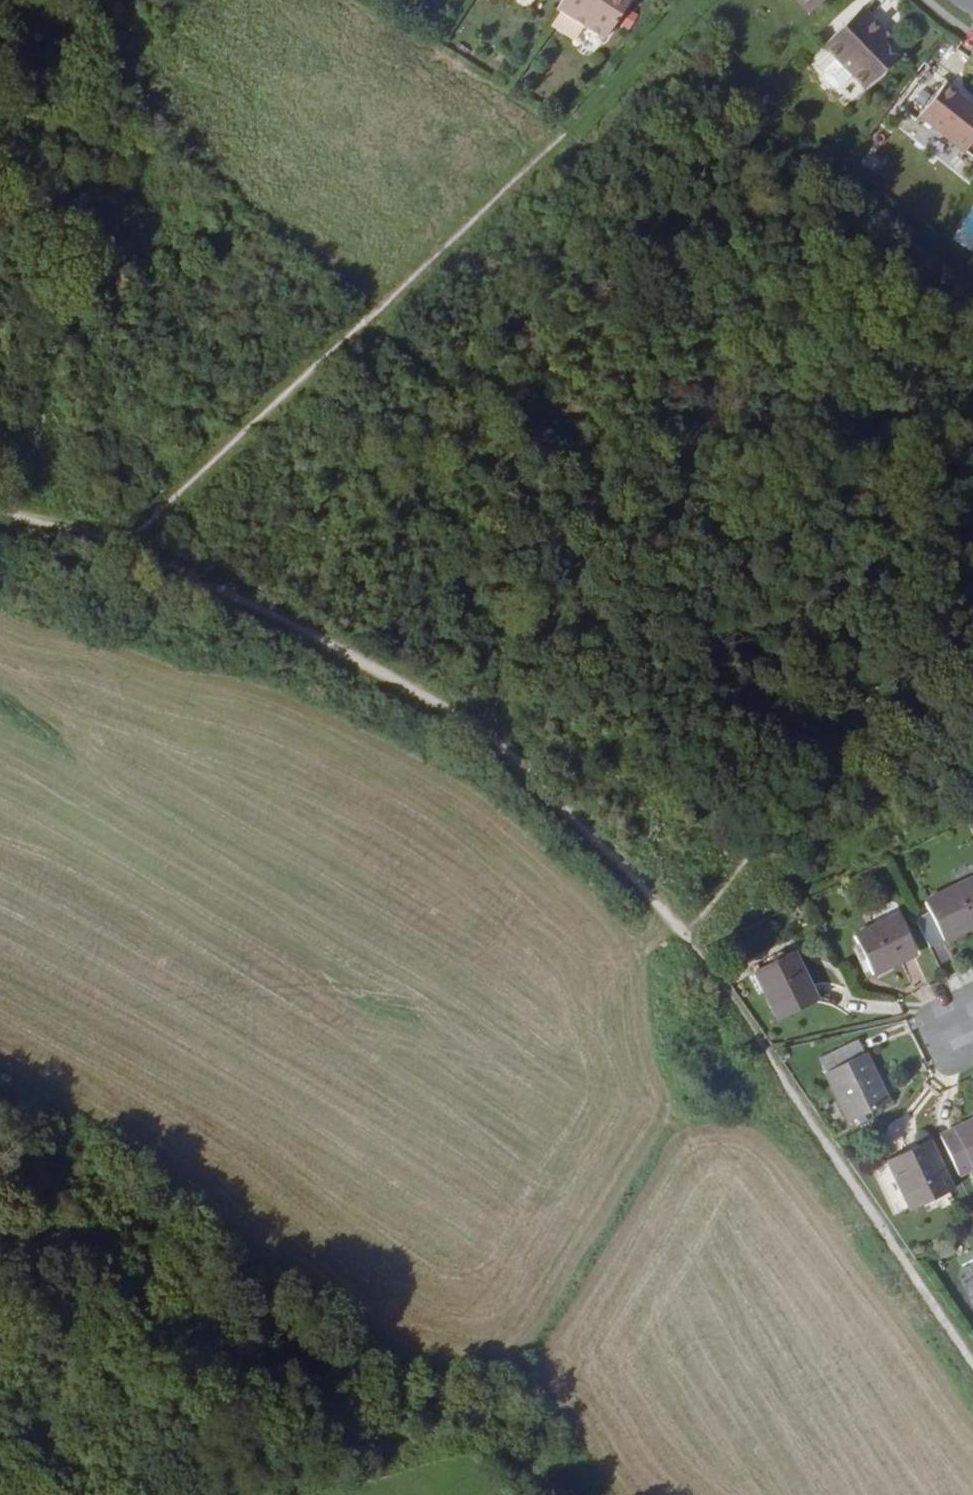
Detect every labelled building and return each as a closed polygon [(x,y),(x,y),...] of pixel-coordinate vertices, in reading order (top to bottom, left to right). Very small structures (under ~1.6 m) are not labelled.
[(563,5),(612,36),(622,20),(625,21),(635,6),(632,3),(634,0),(566,0),(563,5)] [(813,9),(822,0),(805,0),(813,9)] [(883,31),(889,24),(865,2),(827,42),(864,77),(871,83),(902,49),(890,38),(883,31)] [(635,6),(625,21),(635,27),(646,12),(635,6)] [(896,31),(889,24),(883,31),(890,38),(896,31)] [(864,77),(827,42),(817,53),(817,60),(830,71),(830,81),(840,92),(851,92),(864,77)] [(952,79),(926,113),(970,148),(972,145),(972,95),(952,79)] [(959,235),(972,244),(972,233),(966,228),(972,215),(972,210),(959,235)] [(915,916),(928,942),(972,921),(972,874),(972,872),(924,895),(930,909),(915,916)] [(924,895),(908,902),(915,916),(930,909),(924,895)] [(896,910),(852,931),(871,968),(914,947),(896,910)] [(792,946),(755,965),(780,1014),(817,995),(792,946)] [(858,1035),(820,1054),(851,1115),(888,1097),(858,1035)] [(942,1132),(962,1172),(972,1167),(972,1116),(942,1132)] [(930,1139),(891,1159),(913,1203),(953,1183),(930,1139)]
